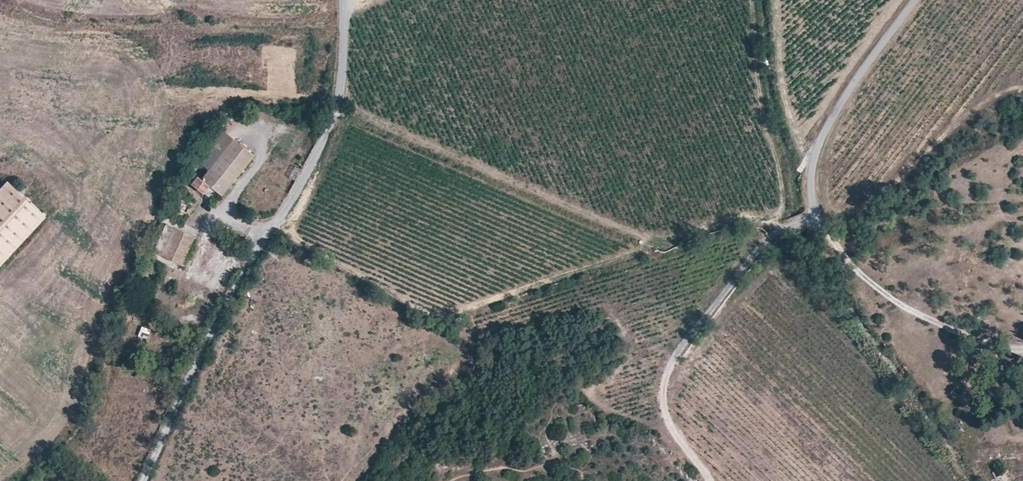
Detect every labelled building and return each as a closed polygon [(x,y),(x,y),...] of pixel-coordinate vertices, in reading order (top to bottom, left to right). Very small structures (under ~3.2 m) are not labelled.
[(210,170),(234,140),(218,127),(202,148),(205,150),(208,153),(200,162),(200,163),(210,170)] [(216,191),(222,196),(254,156),(234,140),(210,170),(202,180),(198,178),(192,186),(204,195),(205,194),(210,187),(216,191)] [(208,153),(205,150),(197,159),(200,162),(208,153)] [(289,180),(295,183),(305,165),(299,162),(289,180)] [(9,183),(0,192),(0,267),(46,218),(9,183)] [(205,194),(210,198),(216,191),(210,187),(205,194)] [(160,256),(174,229),(167,225),(152,252),(160,256)] [(180,267),(195,239),(174,229),(160,256),(180,267)] [(138,335),(146,338),(150,329),(142,326),(138,335)] [(997,468),(992,472),(995,477),(1001,474),(997,468)]
